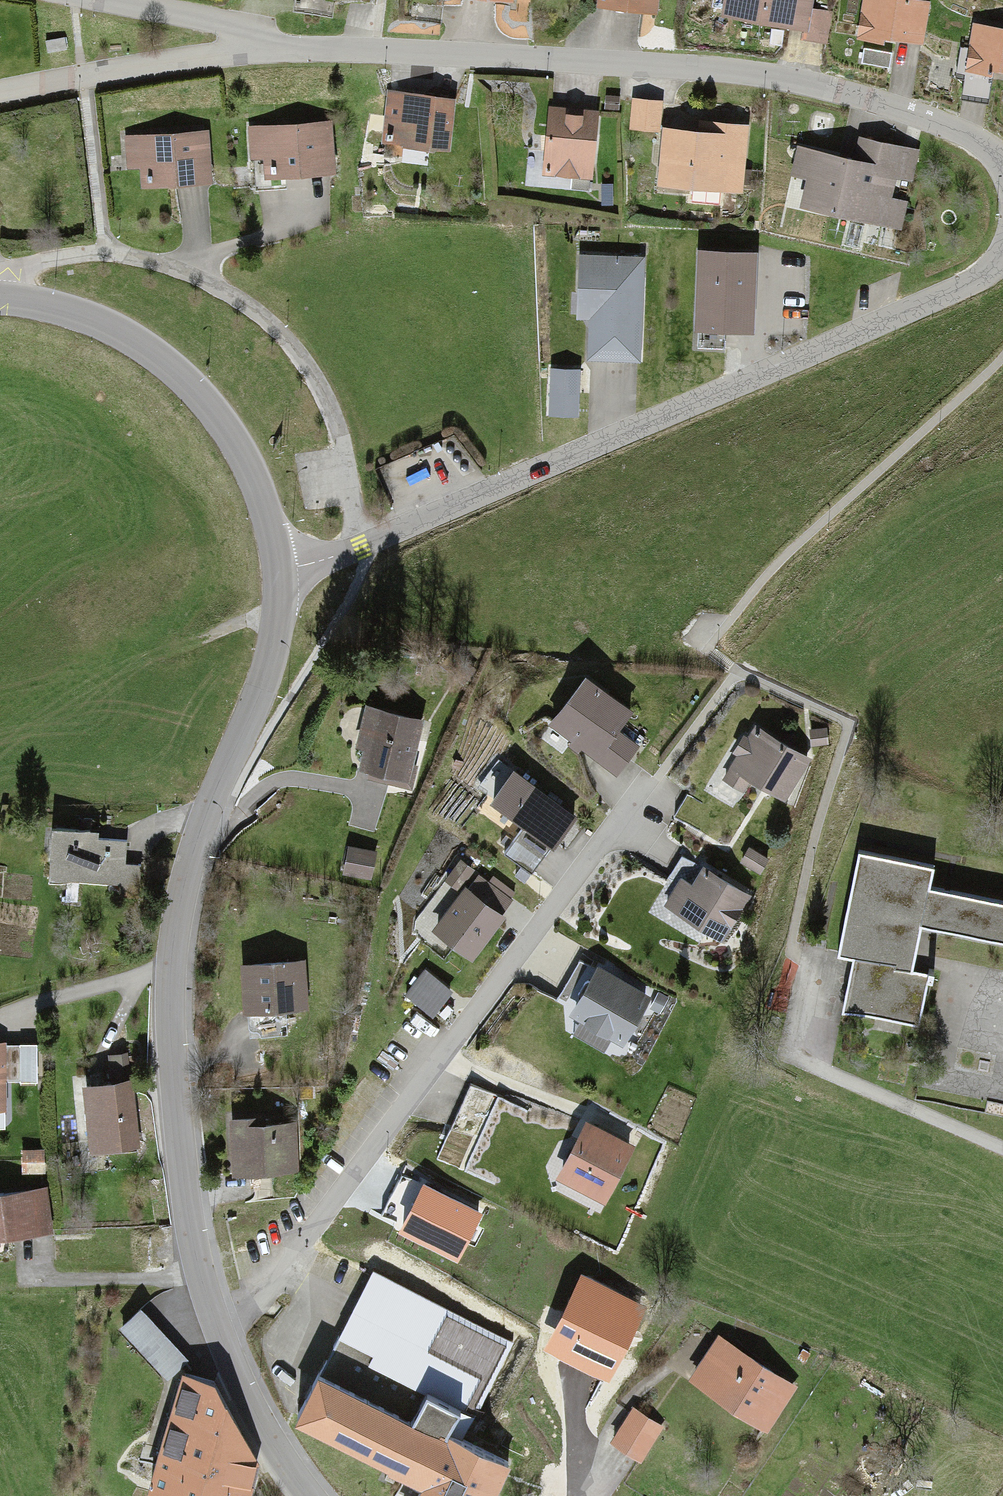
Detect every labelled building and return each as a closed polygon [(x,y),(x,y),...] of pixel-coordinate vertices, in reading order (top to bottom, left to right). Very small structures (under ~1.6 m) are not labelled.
[(600,2),(660,9),(661,0),(600,0),(600,2)] [(724,20),(809,32),(814,0),(727,0),(724,20)] [(915,0),(864,0),(858,30),(923,42),(930,3),(915,0)] [(975,25),(967,64),(1002,71),(1002,30),(975,25)] [(391,89),(388,146),(452,149),(455,93),(391,89)] [(585,170),(590,108),(541,104),(536,167),(585,170)] [(734,127),(662,123),(659,178),(731,182),(734,127)] [(332,126),(249,129),(250,161),(273,160),(274,174),(334,172),(332,126)] [(210,135),(127,138),(128,170),(151,169),(151,183),(211,181),(210,135)] [(812,182),(806,207),(884,226),(903,150),(863,140),(858,162),(803,148),(795,178),(812,182)] [(746,245),(693,244),(691,316),(745,317),(746,245)] [(633,246),(572,245),(571,301),(582,302),(581,344),(632,345),(633,246)] [(643,711),(591,673),(555,723),(607,760),(643,711)] [(377,711),(360,773),(409,786),(426,724),(377,711)] [(815,754),(754,724),(729,773),(790,803),(815,754)] [(583,810),(524,764),(491,805),(550,851),(583,810)] [(50,830),(49,883),(142,886),(142,867),(125,866),(126,844),(97,843),(97,832),(50,830)] [(770,859),(749,847),(740,863),(760,875),(770,859)] [(911,969),(921,921),(1002,938),(1002,907),(932,892),(936,872),(859,856),(839,952),(856,956),(845,1009),(918,1024),(928,973),(911,969)] [(754,890),(697,859),(673,904),(730,934),(754,890)] [(517,902),(482,873),(433,933),(469,962),(517,902)] [(305,963),(243,966),(245,1009),(307,1006),(305,963)] [(653,991),(603,964),(574,1018),(623,1045),(653,991)] [(449,991),(425,971),(404,996),(428,1016),(449,991)] [(130,1080),(83,1086),(92,1154),(138,1148),(130,1080)] [(520,1102),(469,1081),(448,1132),(499,1153),(520,1102)] [(634,1143),(586,1119),(557,1178),(606,1202),(634,1143)] [(294,1124),(230,1124),(230,1172),(294,1172),(294,1124)] [(46,1155),(23,1157),(24,1184),(47,1182),(46,1155)] [(479,1215),(424,1188),(401,1233),(457,1261),(479,1215)] [(0,1196),(0,1236),(42,1233),(39,1193),(0,1196)] [(642,1307),(583,1279),(548,1349),(608,1378),(642,1307)] [(139,1306),(119,1325),(168,1375),(187,1356),(139,1306)] [(721,1339),(695,1374),(770,1429),(796,1394),(721,1339)] [(300,1421),(424,1484),(417,1495),(503,1495),(515,1473),(450,1440),(463,1413),(425,1394),(412,1420),(387,1408),(404,1375),(340,1343),(300,1421)] [(149,1487),(178,1495),(253,1495),(261,1468),(214,1385),(181,1373),(149,1487)] [(638,1414),(618,1444),(645,1462),(665,1432),(638,1414)]
